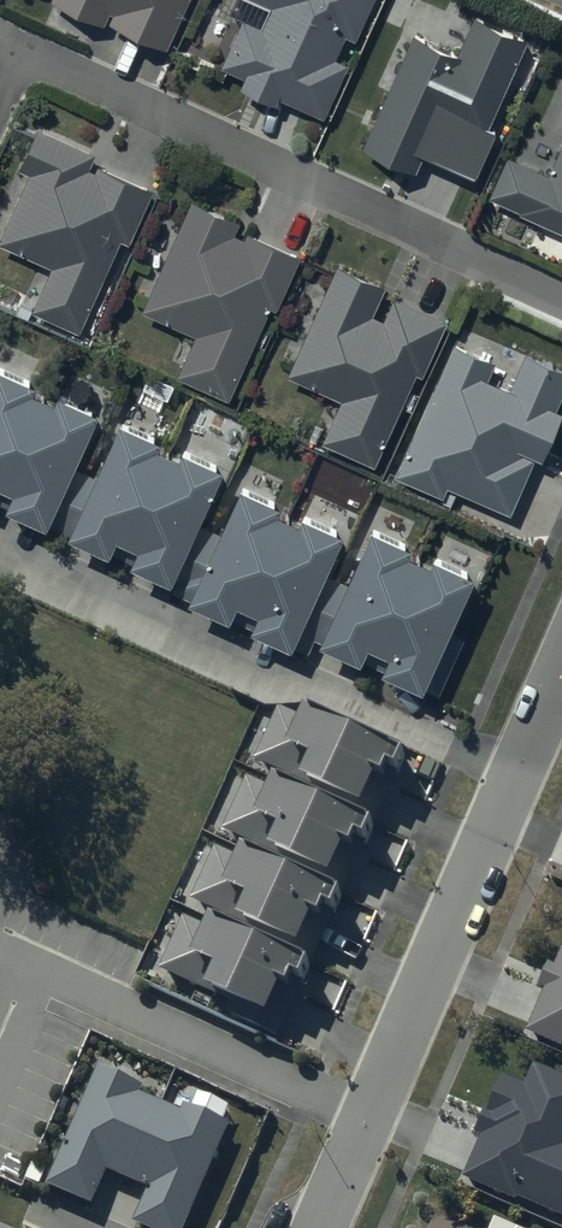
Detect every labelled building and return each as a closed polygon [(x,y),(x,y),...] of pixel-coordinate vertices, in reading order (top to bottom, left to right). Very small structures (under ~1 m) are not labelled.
[(104,16),(109,3),(116,6),(111,18),(169,43),(187,0),(67,0),(104,16)] [(224,61),(324,109),(349,56),(336,50),(348,25),(353,28),(366,0),(253,0),(224,61)] [(415,28),(362,142),(413,166),(423,143),(473,166),(492,126),(484,122),(526,32),(478,10),(460,49),(415,28)] [(78,323),(121,229),(129,233),(152,182),(102,159),(99,165),(90,161),(96,148),(38,122),(20,163),(30,168),(0,234),(0,237),(54,261),(35,304),(78,323)] [(509,152),(491,192),(561,223),(561,145),(550,171),(509,152)] [(175,370),(229,395),(295,249),(250,229),(247,235),(233,228),(240,215),(192,193),(141,305),(194,329),(175,370)] [(383,280),(336,259),(286,369),(342,394),(323,437),(374,460),(416,367),(422,370),(447,315),(395,292),(384,315),(370,308),(383,280)] [(396,469),(444,491),(449,480),(510,507),(561,392),(561,360),(527,344),(511,381),(487,370),(493,356),(455,339),(396,469)] [(46,382),(33,376),(36,370),(0,354),(0,486),(46,382)] [(86,465),(73,459),(100,397),(60,380),(57,387),(46,382),(0,486),(0,495),(60,521),(86,465)] [(118,548),(170,438),(159,433),(163,426),(121,407),(93,468),(86,465),(60,521),(118,548)] [(179,577),(205,521),(196,517),(225,455),(185,436),(181,443),(170,438),(118,548),(179,577)] [(241,613),(290,503),(281,499),(284,491),(244,473),(219,526),(205,521),(179,577),(176,586),(241,613)] [(310,627),(335,572),(323,566),(343,521),(305,504),(303,509),(290,503),(241,613),(304,641),(310,627)] [(415,533),(372,514),(345,576),(335,572),(310,627),(373,654),(421,545),(411,541),(415,533)] [(435,541),(432,550),(421,545),(373,654),(440,684),(464,631),(449,624),(477,560),(435,541)] [(409,751),(309,706),(304,717),(281,707),(257,760),(278,769),(274,777),(377,822),(409,751)] [(345,893),(377,822),(274,777),(270,785),(249,776),(225,829),(248,839),(244,847),(345,893)] [(312,964),(345,893),(244,847),(239,859),(218,849),(196,899),(218,909),(213,920),(312,964)] [(280,1036),(312,964),(213,920),(209,931),(189,922),(167,969),(235,1000),(228,1013),(280,1036)] [(531,1030),(561,1044),(561,964),(531,1030)] [(538,1069),(529,1087),(504,1076),(480,1129),(490,1134),(472,1173),(561,1214),(561,1080),(538,1069)] [(50,1186),(89,1203),(105,1167),(154,1189),(138,1225),(145,1227),(182,1227),(226,1129),(188,1112),(184,1121),(131,1097),(134,1091),(100,1075),(50,1186)]
